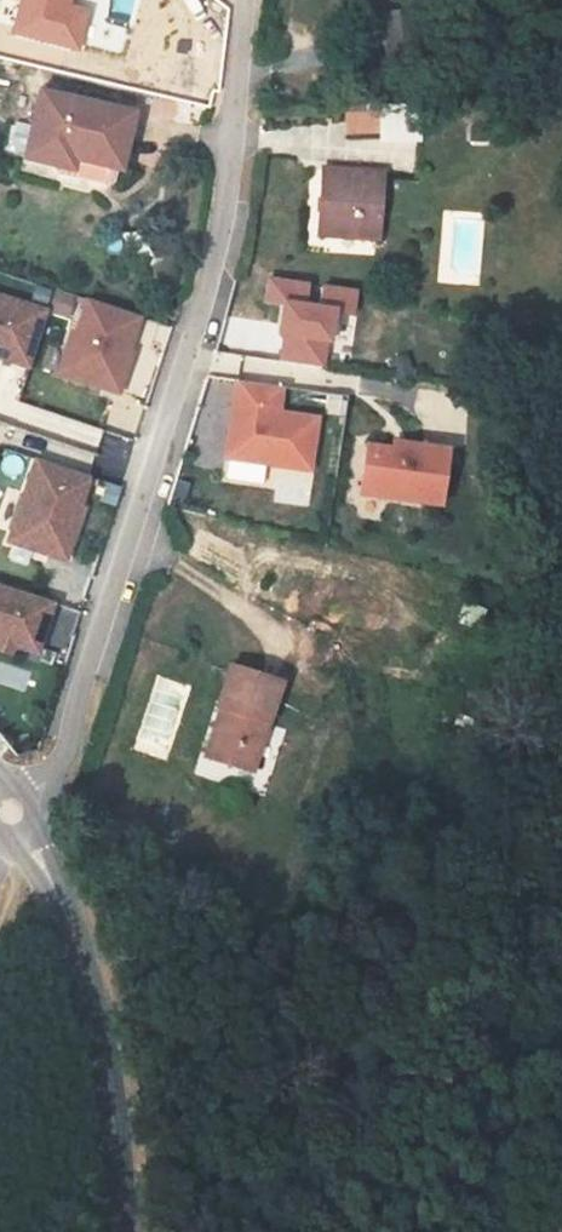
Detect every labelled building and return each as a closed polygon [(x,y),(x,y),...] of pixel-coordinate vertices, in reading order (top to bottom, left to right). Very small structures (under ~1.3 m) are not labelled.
[(381,16),(383,35),(413,32),(412,14),(381,16)] [(383,35),(386,77),(416,74),(413,32),(383,35)] [(42,93),(27,157),(58,164),(61,154),(76,157),(121,168),(134,114),(42,93)] [(398,111),(381,112),(382,143),(400,142),(398,111)] [(346,114),(347,135),(382,133),(381,112),(346,114)] [(73,168),(76,157),(61,154),(58,164),(73,168)] [(326,170),(322,234),(376,238),(381,174),(326,170)] [(48,308),(0,293),(0,361),(28,370),(48,308)] [(115,397),(143,317),(79,295),(52,375),(115,397)] [(231,379),(221,460),(311,471),(318,415),(281,410),(284,386),(231,379)] [(438,510),(448,450),(365,435),(355,496),(438,510)] [(31,456),(1,542),(64,564),(94,478),(31,456)] [(261,483),(263,465),(226,463),(225,480),(261,483)] [(53,600),(0,583),(0,647),(35,658),(53,600)] [(209,761),(253,774),(280,682),(230,667),(217,710),(224,712),(209,761)]
